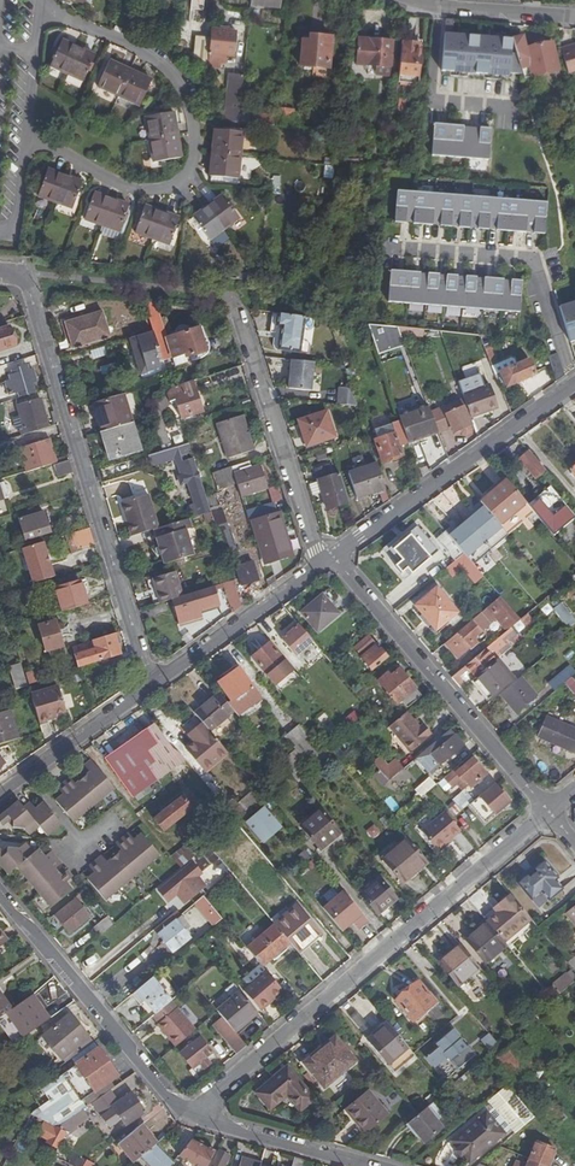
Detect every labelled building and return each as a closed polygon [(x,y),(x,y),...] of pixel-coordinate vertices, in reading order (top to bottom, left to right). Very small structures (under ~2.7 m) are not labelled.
[(203,10),(203,0),(191,0),(190,10),(203,10)] [(523,74),(512,39),(452,36),(452,20),(445,20),(442,71),(454,72),(453,77),(464,78),(465,73),(488,75),(487,80),(498,80),(498,76),(510,77),(510,73),(523,74)] [(209,54),(207,67),(220,68),(221,62),(226,63),(226,55),(234,56),(236,32),(211,30),(210,38),(209,54)] [(301,62),(316,63),(329,64),(332,33),(311,31),(310,37),(304,36),(301,62)] [(196,37),(194,52),(209,54),(210,38),(196,37)] [(361,64),(363,38),(357,37),(354,63),(361,64)] [(522,37),(512,39),(523,74),(524,78),(555,71),(550,53),(554,52),(554,50),(550,51),(549,43),(525,48),(522,37)] [(392,41),(363,38),(361,64),(376,65),(376,74),(388,75),(392,41)] [(83,80),(95,55),(62,40),(50,65),(83,80)] [(415,84),(419,48),(419,44),(404,42),(403,47),(402,47),(399,82),(415,84)] [(560,49),(568,74),(574,72),(574,49),(570,50),(569,46),(560,49)] [(152,79),(110,60),(98,85),(140,105),(152,79)] [(329,64),(316,63),(315,73),(328,75),(329,64)] [(242,108),(243,73),(225,72),(225,108),(242,108)] [(278,120),(288,121),(290,105),(280,104),(278,120)] [(155,162),(182,157),(174,112),(147,117),(155,162)] [(238,122),(274,126),(275,116),(239,112),(238,122)] [(432,126),(430,156),(488,160),(490,130),(432,126)] [(238,178),(242,133),(215,129),(210,176),(238,178)] [(383,173),(381,163),(369,166),(371,175),(383,173)] [(74,207),(83,181),(49,169),(40,196),(74,207)] [(120,230),(129,204),(95,192),(86,219),(120,230)] [(545,202),(396,192),(394,225),(543,234),(545,202)] [(240,216),(224,195),(195,216),(211,239),(240,216)] [(172,243),(181,217),(146,205),(137,231),(172,243)] [(392,273),(390,304),(521,312),(523,281),(392,273)] [(152,303),(144,303),(151,324),(159,322),(154,304),(152,303)] [(559,309),(570,343),(574,341),(574,304),(559,309)] [(112,336),(104,311),(71,321),(75,335),(71,337),(75,347),(112,336)] [(284,316),(282,330),(280,352),(302,355),(306,319),(284,316)] [(399,328),(392,327),(377,326),(369,325),(379,355),(405,345),(402,335),(399,328)] [(0,330),(0,351),(15,346),(9,327),(0,330)] [(189,353),(190,356),(206,350),(199,328),(166,337),(173,358),(185,354),(189,353)] [(422,330),(399,328),(402,335),(422,337),(422,330)] [(153,331),(130,338),(142,373),(160,367),(154,346),(158,344),(153,331)] [(490,347),(486,337),(479,336),(491,366),(496,364),(497,364),(490,347)] [(90,350),(92,358),(106,355),(104,346),(90,350)] [(558,353),(548,355),(553,378),(563,376),(558,353)] [(496,375),(502,389),(507,387),(507,388),(516,384),(514,381),(520,378),(521,381),(535,375),(529,360),(500,373),(496,375)] [(311,391),(314,363),(291,361),(290,371),(288,388),(311,391)] [(477,371),(475,364),(463,367),(464,374),(477,371)] [(500,373),(496,364),(491,366),(496,375),(500,373)] [(27,366),(12,371),(14,380),(6,383),(10,395),(18,393),(20,397),(35,393),(27,366)] [(201,411),(192,382),(172,388),(181,418),(201,411)] [(490,385),(462,394),(464,398),(470,416),(488,410),(488,411),(498,408),(490,385)] [(337,387),(337,404),(353,403),(353,387),(337,387)] [(464,398),(431,413),(439,432),(439,433),(452,427),(455,433),(461,431),(463,434),(466,436),(472,434),(472,429),(467,418),(470,416),(464,398)] [(22,435),(48,427),(44,414),(47,413),(45,406),(42,407),(39,399),(17,406),(24,429),(21,430),(22,435)] [(173,448),(158,403),(151,411),(163,451),(173,448)] [(428,405),(399,415),(401,420),(408,442),(409,444),(439,432),(431,413),(428,405)] [(335,437),(328,411),(298,420),(303,435),(304,434),(308,445),(335,437)] [(254,449),(243,415),(218,423),(229,458),(254,449)] [(408,442),(401,420),(374,429),(377,438),(374,439),(382,462),(402,455),(399,446),(408,442)] [(132,422),(102,431),(107,449),(110,448),(113,458),(140,450),(132,422)] [(26,472),(56,462),(49,439),(42,441),(41,437),(28,442),(28,445),(19,449),(26,472)] [(191,450),(189,443),(173,448),(163,451),(149,455),(152,465),(175,458),(176,460),(177,460),(181,473),(181,475),(184,483),(188,482),(195,503),(208,500),(207,497),(194,459),(183,462),(181,456),(182,456),(181,453),(191,450)] [(323,451),(315,453),(317,461),(325,459),(323,451)] [(545,471),(528,451),(518,458),(536,479),(545,471)] [(72,471),(69,460),(53,465),(56,475),(72,471)] [(385,489),(377,464),(349,474),(357,498),(385,489)] [(239,473),(237,465),(232,467),(237,482),(241,496),(268,488),(260,466),(239,473)] [(336,474),(333,475),(330,465),(316,469),(329,508),(349,502),(340,473),(336,474)] [(221,490),(237,482),(232,467),(215,472),(221,490)] [(487,493),(489,495),(506,480),(504,478),(487,493)] [(526,503),(506,480),(489,495),(480,503),(482,505),(502,528),(508,536),(534,513),(526,503)] [(238,494),(234,484),(207,497),(212,506),(238,494)] [(8,498),(7,494),(10,492),(8,487),(5,488),(4,485),(0,486),(0,500),(8,498)] [(538,493),(526,503),(534,513),(553,536),(574,518),(560,501),(561,500),(555,492),(552,490),(549,490),(545,490),(542,491),(538,493)] [(128,522),(132,536),(158,528),(159,528),(149,494),(122,502),(126,516),(130,515),(132,520),(128,522)] [(208,500),(195,503),(199,515),(211,511),(208,500)] [(262,517),(277,512),(275,503),(259,507),(262,517)] [(237,548),(223,504),(212,508),(227,552),(237,548)] [(502,528),(482,505),(448,535),(468,557),(502,528)] [(282,511),(277,512),(291,556),(296,555),(282,511)] [(43,512),(20,519),(25,538),(49,532),(43,512)] [(291,556),(277,512),(262,517),(261,517),(263,522),(259,523),(258,518),(252,520),(257,537),(261,536),(270,563),(291,556)] [(189,518),(170,524),(159,528),(158,528),(161,537),(160,537),(168,562),(199,553),(189,518)] [(93,541),(89,528),(70,534),(71,535),(74,546),(93,541)] [(411,574),(429,559),(408,534),(390,549),(411,574)] [(261,536),(257,537),(266,564),(270,563),(261,536)] [(133,542),(142,570),(160,565),(154,546),(146,549),(143,540),(133,542)] [(43,542),(22,549),(32,583),(53,577),(49,564),(47,564),(45,557),(47,556),(43,542)] [(480,574),(495,566),(488,553),(473,560),(480,574)] [(258,579),(252,561),(235,566),(240,584),(258,579)] [(153,578),(160,603),(172,600),(183,596),(175,571),(153,578)] [(62,612),(87,605),(79,581),(55,588),(62,612)] [(233,581),(224,584),(233,613),(242,607),(233,581)] [(218,606),(213,587),(183,596),(172,600),(180,624),(201,618),(199,612),(198,609),(203,608),(204,611),(218,606)] [(457,614),(436,589),(412,609),(435,637),(449,624),(447,622),(457,614)] [(339,613),(322,594),(300,612),(317,632),(339,613)] [(521,620),(501,597),(474,620),(483,632),(490,626),(488,624),(494,618),(497,620),(507,632),(511,628),(521,620)] [(559,604),(552,610),(553,612),(567,629),(574,623),(559,604)] [(528,614),(521,620),(527,628),(535,621),(528,614)] [(488,624),(490,626),(497,620),(494,618),(488,624)] [(474,620),(445,644),(458,659),(469,649),(470,650),(479,643),(475,639),(483,632),(474,620)] [(54,621),(38,626),(46,651),(62,647),(54,621)] [(313,641),(297,622),(290,628),(292,631),(289,633),(282,639),(296,656),(313,641)] [(518,636),(511,628),(507,632),(465,667),(475,679),(496,661),(513,646),(510,643),(518,636)] [(118,637),(116,633),(91,640),(91,641),(72,647),(78,667),(120,654),(117,644),(115,638),(118,637)] [(360,655),(375,643),(369,636),(354,648),(360,655)] [(510,643),(513,646),(521,640),(518,636),(510,643)] [(293,671),(270,643),(253,658),(276,685),(293,671)] [(361,659),(372,672),(388,659),(381,650),(379,652),(375,655),(371,650),(361,659)] [(496,661),(469,684),(470,685),(474,682),(490,702),(487,705),(487,706),(515,682),(496,661)] [(475,679),(469,684),(496,661),(475,679)] [(27,686),(20,663),(9,666),(16,689),(27,686)] [(239,668),(218,683),(240,714),(261,699),(239,668)] [(409,708),(423,696),(400,669),(390,677),(388,675),(379,682),(398,704),(402,701),(409,708)] [(299,678),(293,671),(276,685),(281,692),(299,678)] [(551,685),(556,691),(565,684),(569,681),(563,674),(551,685)] [(516,682),(501,695),(517,714),(537,697),(521,678),(516,682)] [(565,684),(574,696),(574,682),(572,678),(569,681),(565,684)] [(487,706),(488,706),(501,695),(516,682),(515,682),(487,706)] [(58,687),(30,695),(30,697),(38,723),(49,719),(48,717),(65,711),(58,687)] [(219,694),(195,714),(210,732),(234,711),(219,694)] [(18,738),(9,711),(0,714),(0,744),(18,738)] [(407,712),(390,726),(411,752),(429,738),(428,737),(432,734),(424,725),(420,728),(407,712)] [(328,733),(336,728),(327,715),(319,719),(328,733)] [(548,719),(539,738),(574,754),(574,731),(548,719)] [(148,767),(158,781),(182,764),(172,750),(154,724),(146,730),(157,745),(147,752),(155,762),(148,767)] [(308,733),(302,726),(287,739),(293,746),(308,733)] [(146,730),(105,759),(104,760),(133,799),(133,798),(158,781),(148,767),(155,762),(147,752),(157,745),(146,730)] [(308,733),(293,746),(297,750),(285,760),(295,772),(297,770),(312,758),(322,750),(308,733)] [(432,754),(440,765),(454,754),(464,745),(455,735),(432,754)] [(328,744),(322,750),(312,758),(318,766),(328,758),(325,755),(332,749),(328,744)] [(454,754),(440,765),(442,767),(456,756),(454,754)] [(379,755),(372,761),(389,781),(404,768),(395,759),(388,766),(379,755)] [(462,769),(459,766),(452,772),(444,779),(450,785),(452,788),(458,783),(464,790),(469,786),(470,787),(486,774),(474,759),(462,769)] [(115,788),(92,761),(85,767),(90,773),(91,774),(89,776),(88,775),(78,783),(79,784),(77,786),(76,785),(70,779),(58,789),(64,795),(65,797),(62,799),(61,798),(56,802),(74,823),(115,788)] [(428,792),(437,785),(431,777),(416,790),(422,797),(428,792)] [(450,785),(444,779),(438,784),(444,790),(450,785)] [(487,822),(501,810),(500,809),(502,807),(503,808),(510,802),(495,785),(481,798),(480,796),(471,804),(487,822)] [(473,802),(464,790),(452,800),(462,812),(473,802)] [(195,800),(188,792),(154,820),(164,832),(192,809),(189,805),(195,800)] [(390,795),(384,800),(393,812),(400,808),(390,795)] [(18,802),(15,805),(36,830),(39,827),(47,837),(61,825),(43,803),(38,808),(39,809),(37,811),(36,810),(31,803),(24,809),(18,802)] [(15,805),(0,818),(0,824),(3,827),(11,820),(13,822),(13,829),(24,829),(29,836),(36,830),(15,805)] [(262,805),(243,822),(262,844),(281,826),(262,805)] [(342,834),(321,810),(301,827),(321,851),(342,834)] [(438,851),(461,832),(445,813),(422,832),(438,851)] [(388,828),(394,823),(393,821),(387,814),(382,819),(388,828)] [(146,832),(137,839),(138,840),(136,842),(135,841),(129,834),(117,845),(122,851),(123,852),(121,855),(120,853),(110,861),(111,863),(109,865),(108,864),(102,857),(90,867),(95,874),(96,875),(94,877),(93,876),(88,880),(105,901),(163,853),(146,832)] [(208,846),(216,855),(225,848),(217,838),(208,846)] [(404,884),(429,863),(408,839),(384,859),(404,884)] [(43,855),(38,850),(34,854),(25,845),(19,849),(7,848),(7,853),(4,856),(2,854),(0,852),(0,865),(9,875),(17,868),(52,908),(73,891),(68,886),(67,887),(65,885),(66,884),(73,878),(68,871),(61,877),(58,873),(56,874),(54,871),(55,870),(62,865),(51,852),(45,858),(43,859),(41,856),(43,855)] [(171,856),(181,869),(186,865),(176,853),(171,856)] [(192,865),(161,891),(169,901),(200,875),(192,865)] [(551,885),(554,882),(539,865),(532,871),(534,873),(528,878),(526,876),(516,884),(531,901),(537,896),(544,905),(558,893),(551,885)] [(398,899),(381,879),(363,895),(380,915),(398,899)] [(85,890),(74,899),(75,901),(55,917),(70,934),(89,917),(77,902),(88,893),(85,890)] [(323,909),(343,932),(353,923),(359,930),(369,921),(344,892),(323,909)] [(498,914),(488,922),(503,941),(530,918),(511,895),(499,905),(503,910),(498,914)] [(498,914),(503,910),(499,905),(494,909),(498,914)] [(298,907),(276,925),(291,943),(299,953),(321,934),(298,907)] [(566,914),(574,925),(574,907),(566,914)] [(94,929),(100,937),(114,925),(108,917),(94,929)] [(173,953),(191,939),(176,921),(159,935),(173,953)] [(503,941),(488,922),(466,940),(486,963),(507,946),(503,941)] [(276,925),(248,949),(262,965),(263,966),(291,943),(276,925)] [(461,945),(459,943),(437,961),(439,963),(461,945)] [(461,945),(439,963),(458,986),(463,982),(480,968),(461,945)] [(509,948),(507,946),(486,963),(487,966),(509,948)] [(261,1010),(284,991),(263,966),(262,965),(248,976),(254,983),(245,991),(261,1010)] [(480,968),(463,982),(466,986),(483,972),(480,968)] [(553,986),(561,995),(562,994),(567,989),(574,983),(567,974),(553,986)] [(146,1001),(157,1014),(172,1002),(167,996),(174,990),(163,977),(155,983),(152,979),(133,995),(141,1005),(146,1001)] [(436,1003),(418,981),(395,1001),(413,1022),(436,1003)] [(195,1002),(204,995),(194,983),(185,990),(195,1002)] [(245,1021),(256,1011),(241,993),(218,1012),(220,1015),(235,1033),(247,1023),(245,1021)] [(10,1011),(0,996),(0,1018),(6,1014),(10,1011)] [(23,1038),(49,1020),(31,996),(10,1011),(6,1014),(12,1023),(23,1038)] [(153,1018),(154,1017),(157,1014),(146,1001),(141,1005),(153,1018)] [(158,1025),(176,1047),(196,1031),(172,1001),(172,1002),(157,1014),(154,1017),(160,1023),(158,1025)] [(247,1024),(259,1014),(256,1011),(245,1021),(247,1023),(247,1024)] [(64,1064),(93,1044),(69,1015),(42,1038),(64,1064)] [(230,1045),(239,1038),(235,1033),(220,1015),(211,1022),(230,1045)] [(487,1030),(492,1026),(487,1021),(482,1024),(487,1030)] [(19,1041),(23,1038),(12,1023),(8,1025),(19,1041)] [(415,1056),(388,1024),(369,1039),(396,1072),(415,1056)] [(422,1055),(445,1080),(475,1053),(452,1028),(422,1055)] [(480,1038),(487,1049),(496,1044),(489,1033),(480,1038)] [(513,1036),(500,1046),(485,1059),(508,1085),(508,1086),(536,1063),(513,1036)] [(207,1058),(213,1053),(201,1038),(181,1054),(193,1069),(200,1064),(205,1070),(211,1064),(207,1058)] [(356,1063),(336,1038),(319,1051),(304,1064),(324,1089),(356,1063)] [(80,1103),(109,1082),(117,1077),(98,1050),(61,1076),(42,1090),(50,1099),(49,1103),(40,1109),(37,1110),(33,1113),(32,1115),(56,1129),(79,1113),(84,1109),(80,1103)] [(317,1102),(288,1069),(258,1094),(272,1111),(287,1098),(301,1115),(317,1102)] [(113,1089),(114,1088),(109,1082),(80,1103),(84,1109),(87,1107),(113,1089)] [(508,1086),(508,1085),(488,1102),(494,1109),(487,1114),(486,1113),(451,1142),(458,1149),(456,1151),(460,1157),(462,1155),(469,1163),(510,1129),(515,1134),(535,1117),(508,1086)] [(117,1096),(113,1089),(87,1107),(92,1114),(117,1096)] [(366,1134),(387,1115),(368,1093),(346,1111),(366,1134)] [(120,1121),(125,1127),(145,1114),(131,1095),(112,1109),(113,1110),(102,1118),(109,1129),(120,1121)] [(424,1110),(419,1115),(406,1125),(424,1142),(442,1128),(424,1110)] [(56,1129),(65,1133),(67,1135),(75,1130),(72,1125),(82,1117),(79,1113),(56,1129)] [(141,1158),(154,1147),(156,1145),(141,1127),(118,1145),(133,1164),(141,1158)] [(190,1141),(184,1149),(179,1156),(176,1159),(190,1165),(199,1165),(207,1151),(190,1141)] [(555,1151),(536,1142),(527,1165),(548,1165),(555,1151)] [(171,1165),(154,1147),(141,1158),(149,1165),(170,1165),(171,1165)] [(215,1153),(208,1149),(207,1151),(199,1165),(208,1165),(214,1155),(215,1153)] [(229,1157),(218,1151),(210,1165),(225,1165),(229,1157)] [(292,1158),(289,1165),(299,1165),(301,1161),(294,1158),(292,1158)]
